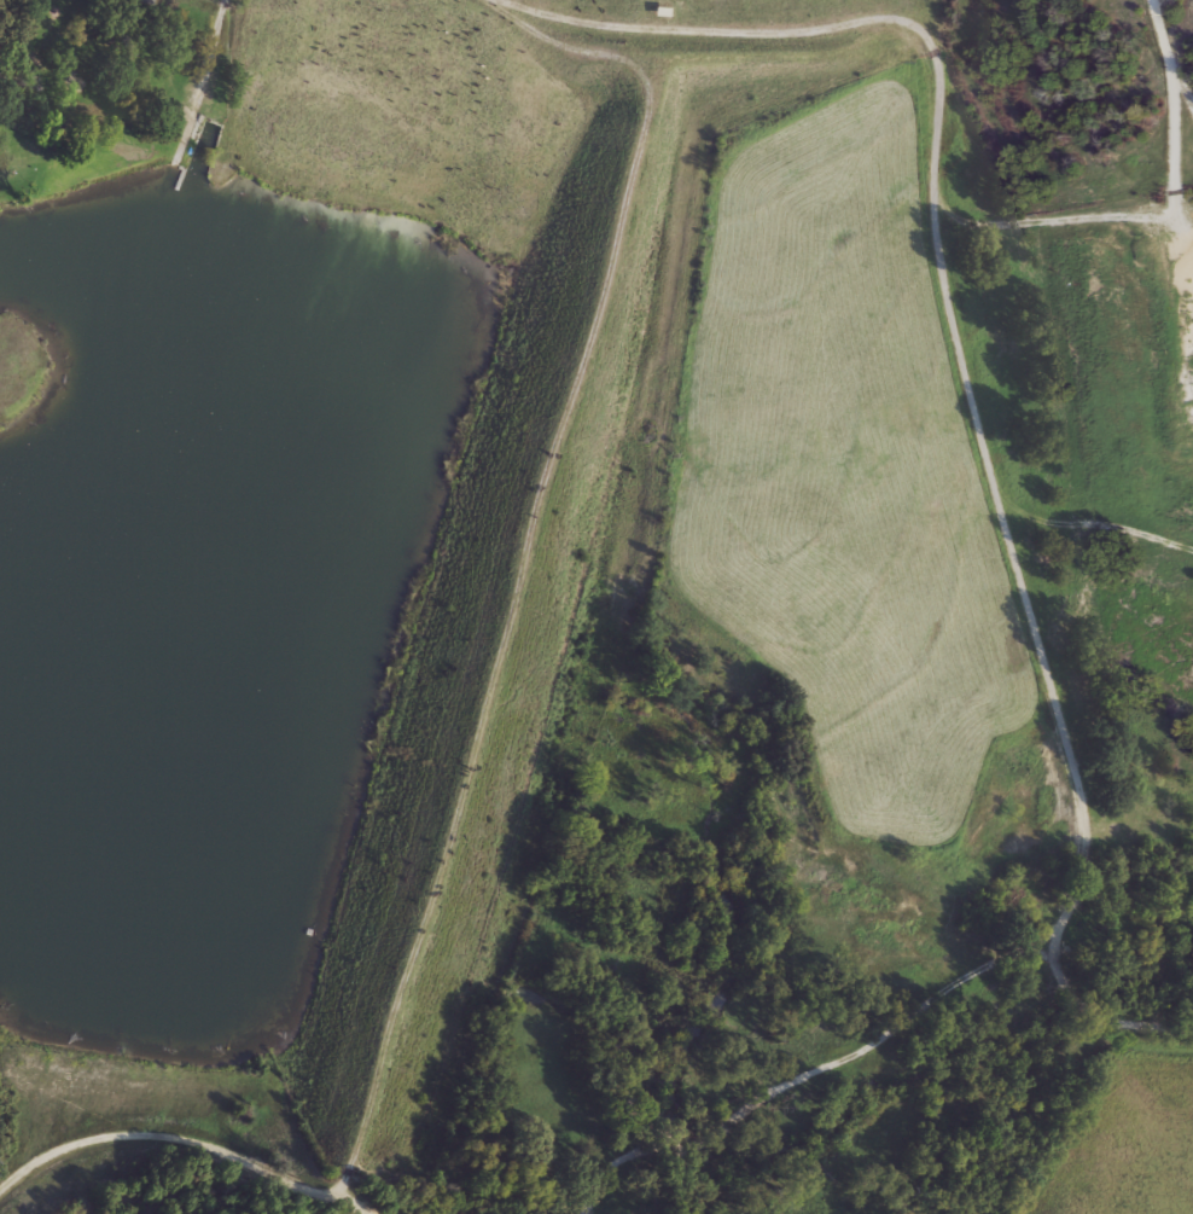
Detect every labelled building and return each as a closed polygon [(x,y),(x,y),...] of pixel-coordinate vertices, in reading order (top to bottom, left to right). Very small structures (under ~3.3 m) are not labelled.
[(225,126),(215,151),(191,141),(200,116),(225,126)]
